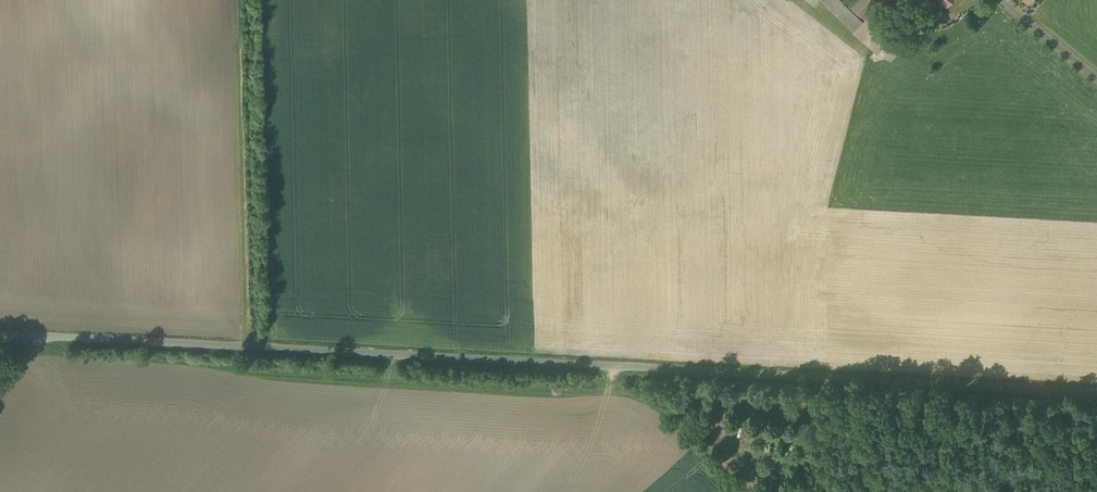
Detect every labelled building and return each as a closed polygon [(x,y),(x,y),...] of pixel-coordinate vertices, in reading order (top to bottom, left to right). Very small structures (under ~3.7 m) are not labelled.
[(842,0),(839,0),(832,8),(855,30),(864,21),(842,0)] [(852,4),(867,17),(881,0),(855,0),(852,4)]
